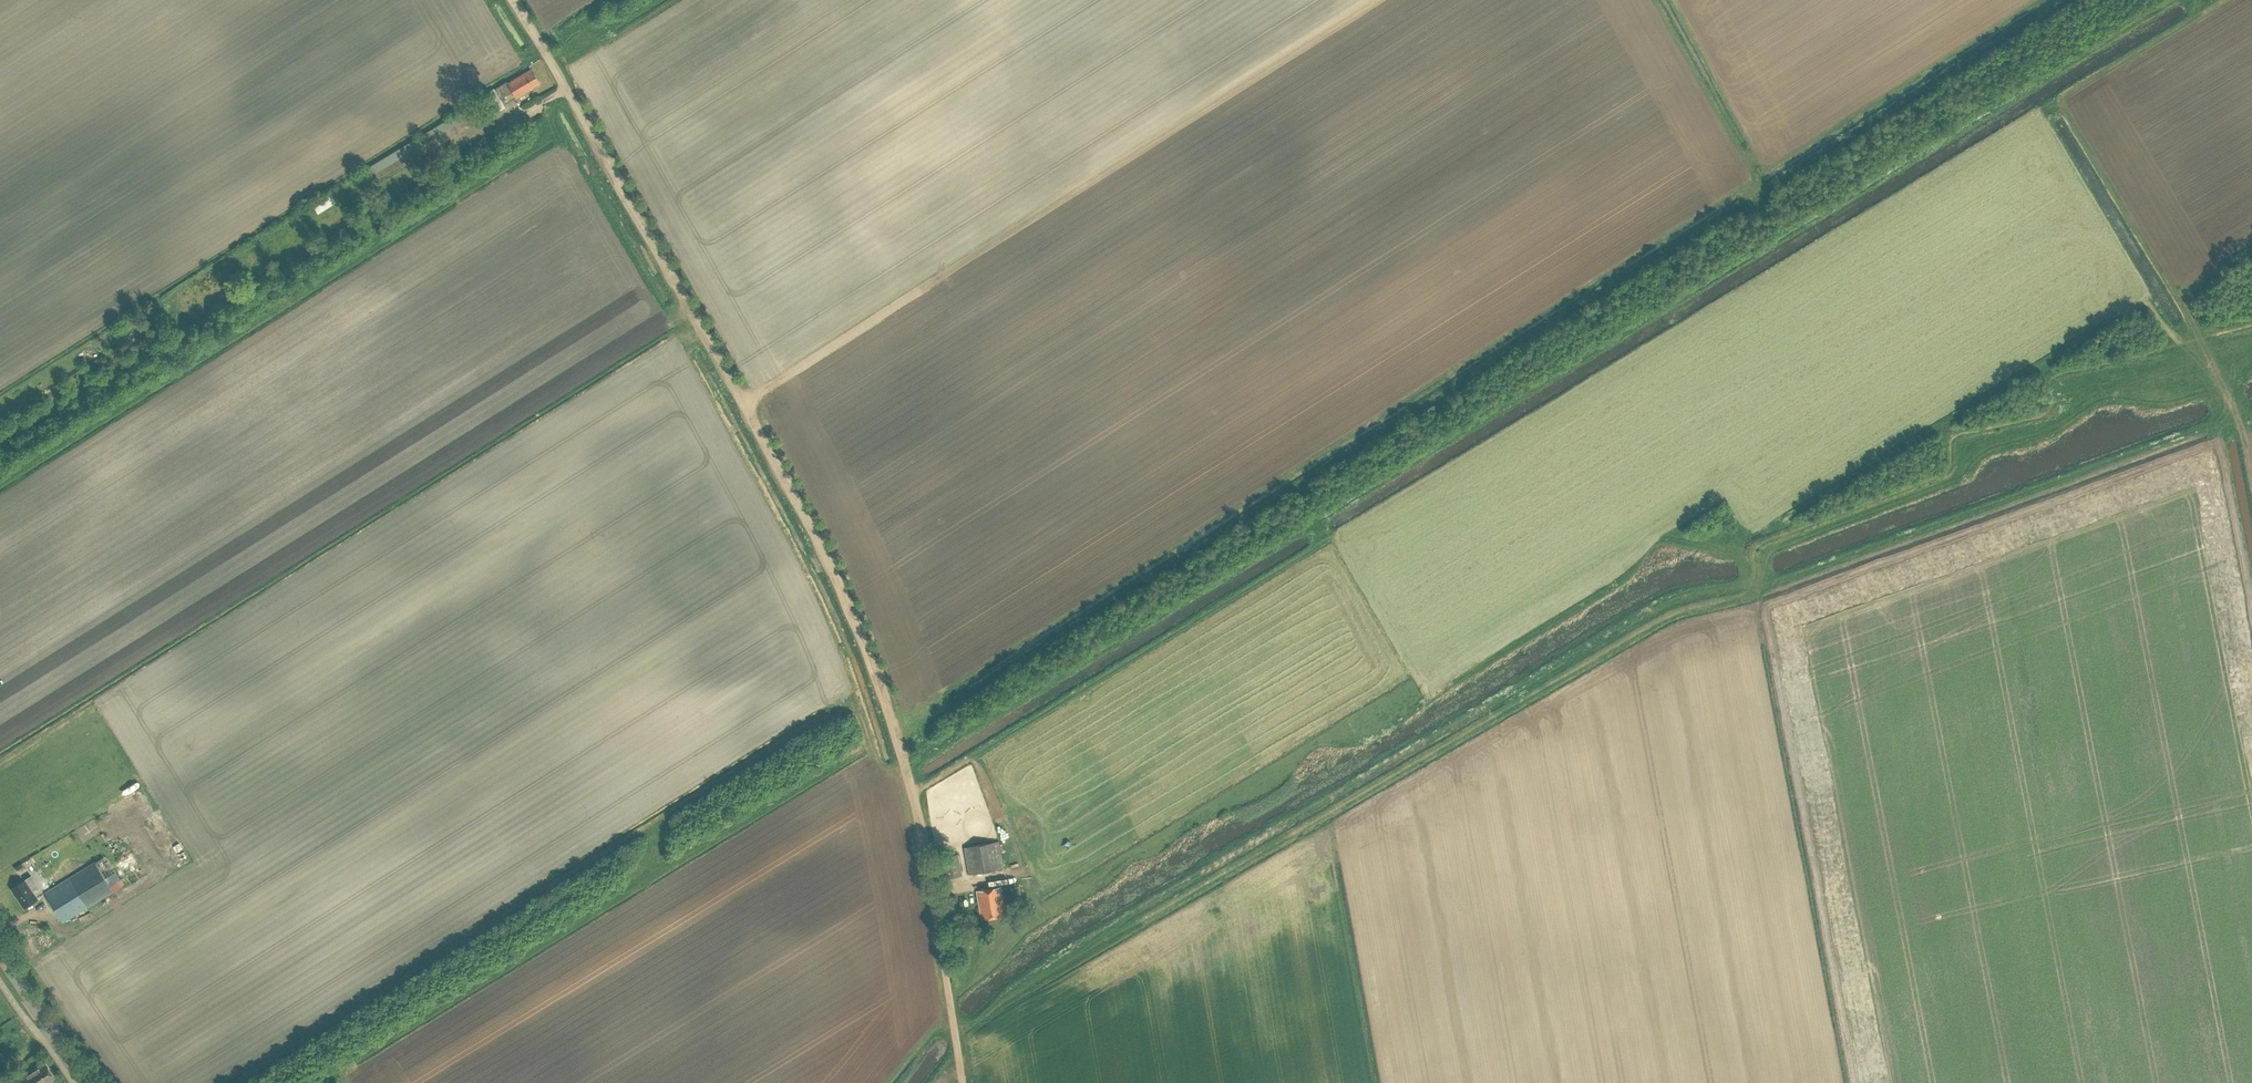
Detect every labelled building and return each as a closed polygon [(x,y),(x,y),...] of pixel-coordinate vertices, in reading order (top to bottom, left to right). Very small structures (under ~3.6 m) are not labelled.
[(540,83),(531,69),(508,82),(507,81),(494,89),(500,100),(512,92),(516,98),(540,83)] [(308,202),(314,211),(333,200),(327,191),(308,202)] [(969,874),(1004,867),(1000,841),(964,847),(969,874)] [(62,922),(131,880),(113,852),(44,892),(62,922)] [(18,873),(26,868),(22,862),(14,867),(18,873)] [(25,907),(38,898),(25,879),(12,888),(25,907)] [(982,919),(1006,915),(1001,886),(977,890),(982,919)] [(1023,902),(1019,886),(1011,888),(1014,903),(1023,902)] [(45,1061),(32,1069),(30,1068),(11,1079),(14,1082),(48,1082),(49,1082),(48,1081),(55,1076),(45,1061)]
